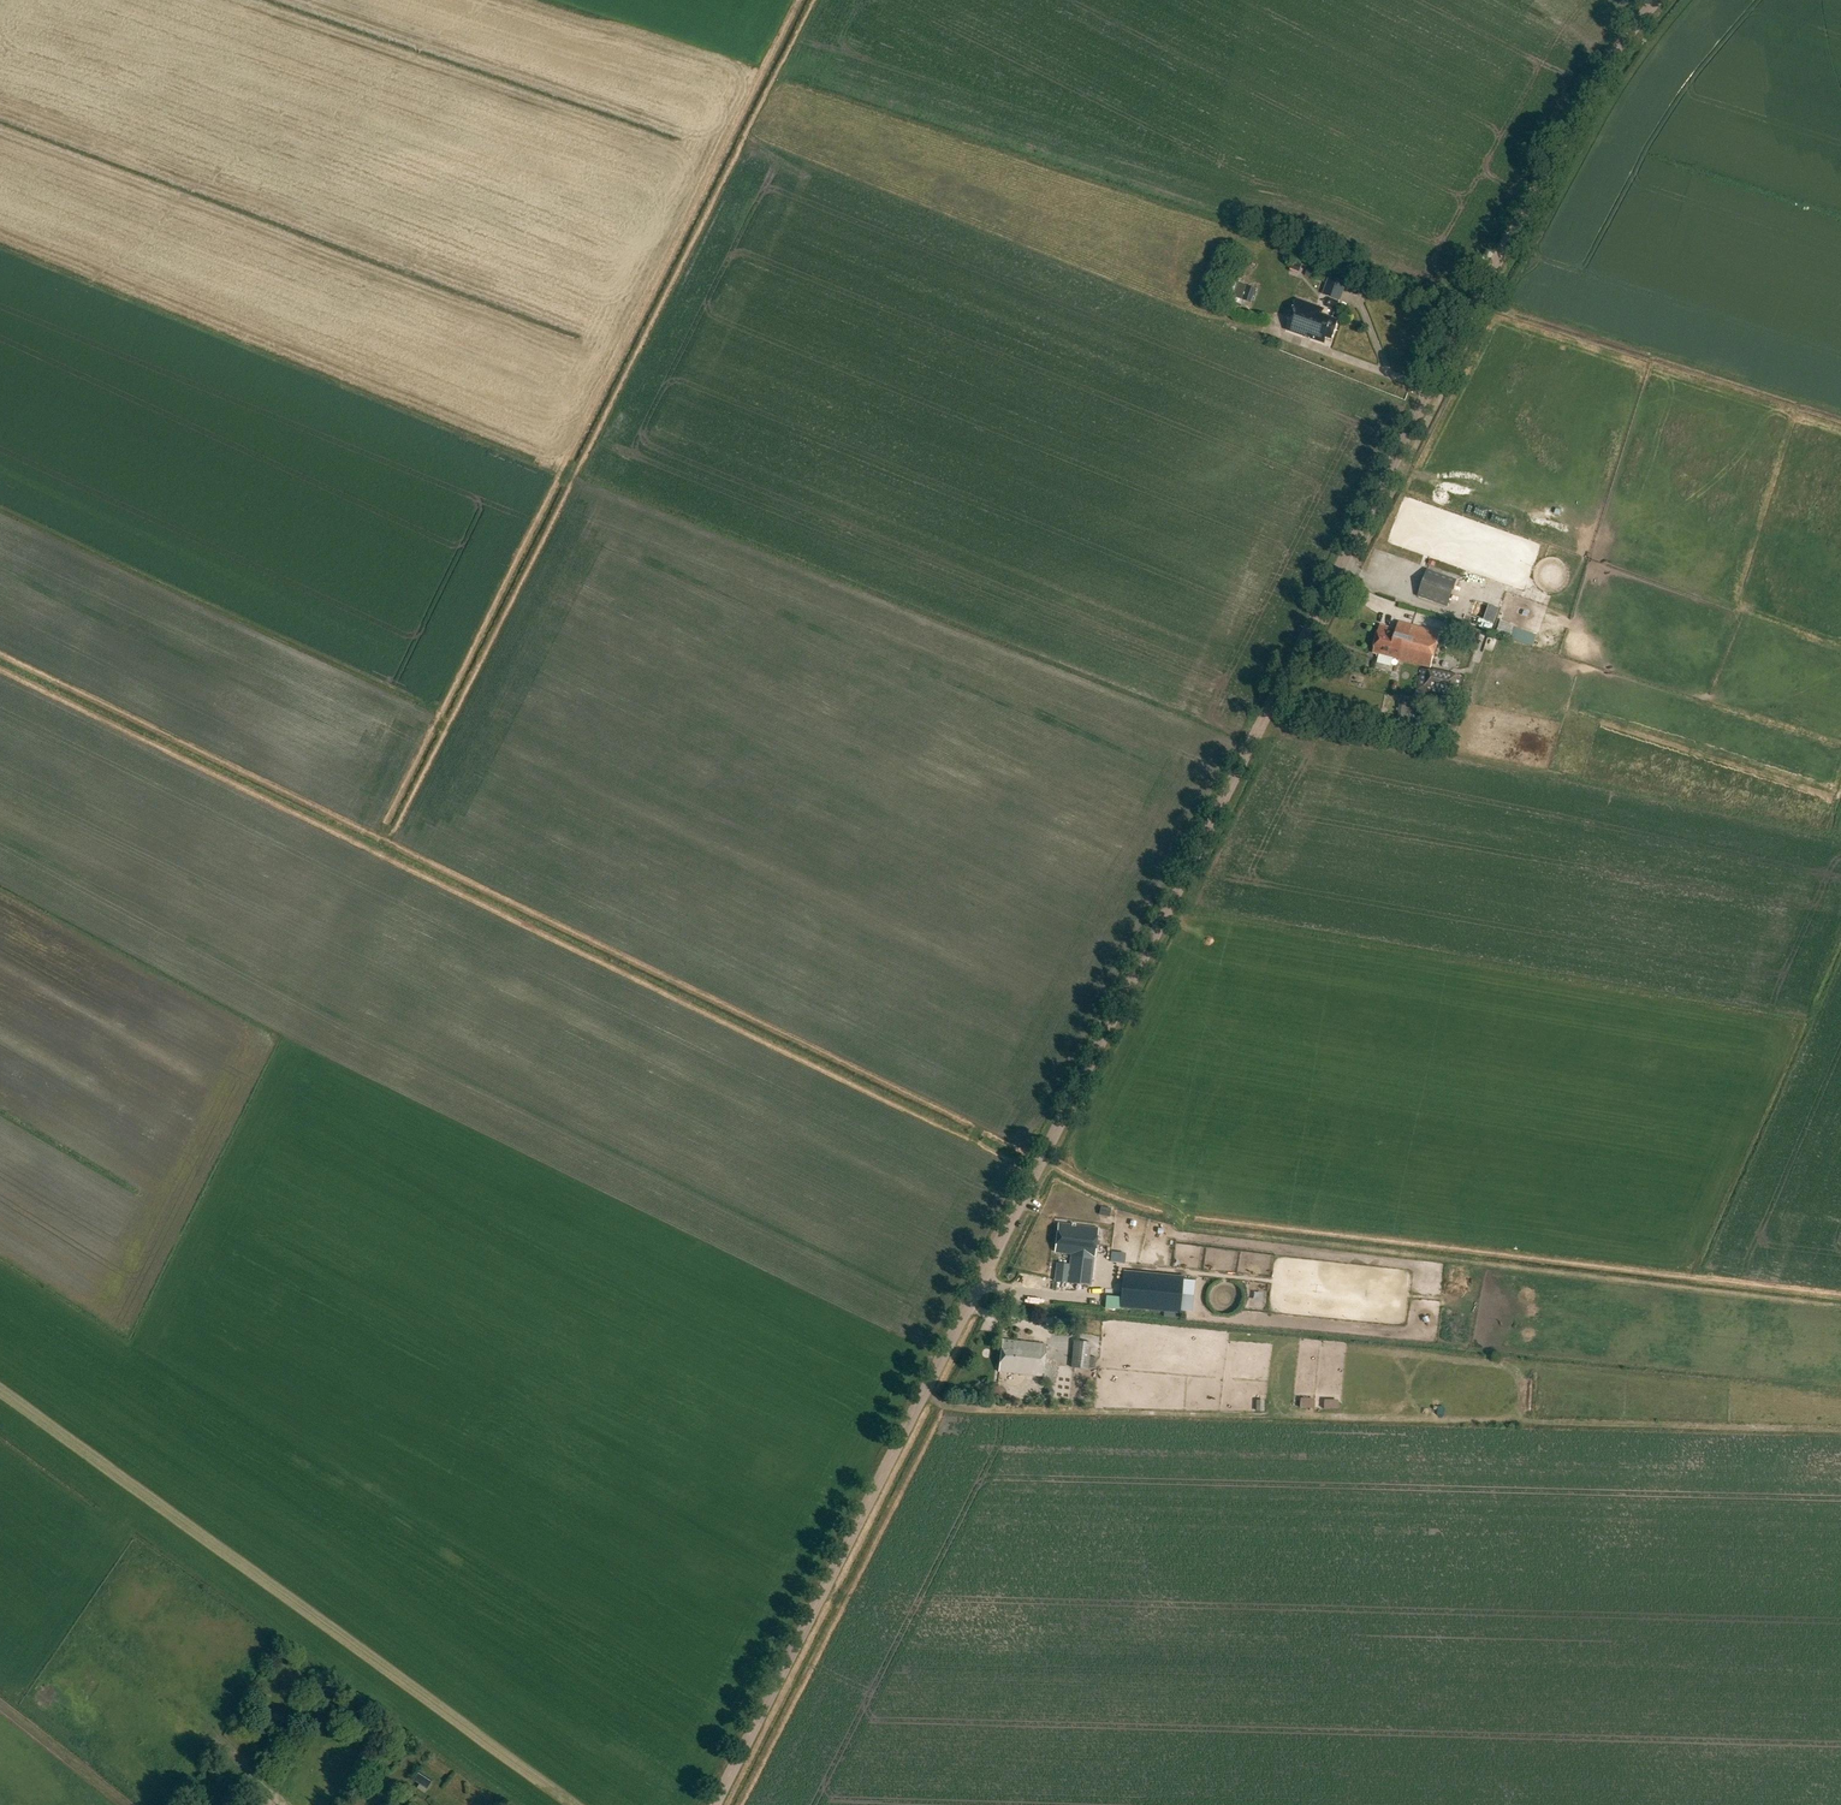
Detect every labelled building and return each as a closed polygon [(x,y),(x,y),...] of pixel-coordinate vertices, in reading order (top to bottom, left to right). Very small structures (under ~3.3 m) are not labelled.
[(1302,272),(1304,265),(1296,263),(1294,270),(1302,272)] [(1331,279),(1325,296),(1342,303),(1349,286),(1331,279)] [(1244,301),(1252,303),(1257,288),(1249,286),(1244,301)] [(1288,333),(1326,346),(1328,341),(1334,343),(1341,323),(1324,317),(1326,312),(1299,303),(1288,333)] [(1419,594),(1448,604),(1456,582),(1427,572),(1419,594)] [(1492,619),(1498,606),(1486,601),(1480,614),(1492,619)] [(1373,652),(1400,659),(1407,632),(1411,633),(1413,625),(1399,622),(1396,629),(1380,625),(1373,652)] [(1497,632),(1507,632),(1508,625),(1498,624),(1497,632)] [(1400,659),(1431,668),(1441,633),(1413,625),(1411,633),(1407,632),(1400,659)] [(1417,690),(1457,699),(1463,676),(1434,670),(1433,671),(1422,668),(1417,690)] [(1090,1285),(1093,1258),(1094,1258),(1098,1230),(1057,1224),(1053,1252),(1071,1254),(1070,1263),(1056,1262),(1054,1280),(1090,1285)] [(1118,1308),(1179,1313),(1183,1275),(1123,1269),(1118,1308)] [(999,1371),(1043,1376),(1046,1344),(1002,1340),(999,1371)] [(1075,1340),(1072,1366),(1088,1368),(1091,1342),(1075,1340)]
